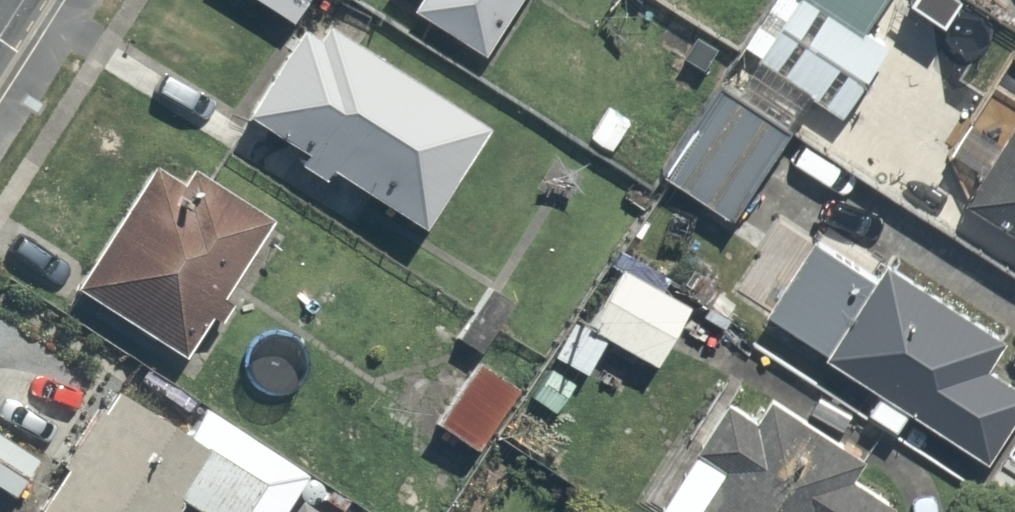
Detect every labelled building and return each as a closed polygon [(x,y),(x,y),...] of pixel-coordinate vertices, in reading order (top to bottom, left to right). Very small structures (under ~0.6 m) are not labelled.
[(292,16),(302,0),(264,0),(292,16)] [(416,2),(493,50),(524,0),(417,0),(416,2)] [(833,0),(799,0),(765,51),(847,105),(891,39),(833,0)] [(479,124),(305,10),(239,111),(413,225),(479,124)] [(959,145),(996,167),(973,205),(1014,230),(1014,52),(959,145)] [(744,215),(807,126),(726,69),(664,158),(744,215)] [(173,351),(264,208),(157,140),(66,283),(173,351)] [(922,401),(996,447),(1014,416),(1014,363),(988,347),(1001,325),(821,213),(765,303),(886,379),(871,403),(907,425),(922,401)] [(591,374),(611,342),(648,366),(689,300),(614,254),(574,319),(554,351),(591,374)] [(474,448),(518,388),(464,348),(420,409),(474,448)] [(46,511),(171,511),(183,493),(211,511),(280,511),(295,488),(313,462),(206,392),(189,418),(119,372),(33,503),(46,511)] [(858,467),(877,440),(784,374),(765,401),(741,384),(665,492),(693,511),(885,511),(897,494),(858,467)] [(0,434),(0,486),(12,494),(35,458),(0,434)]
